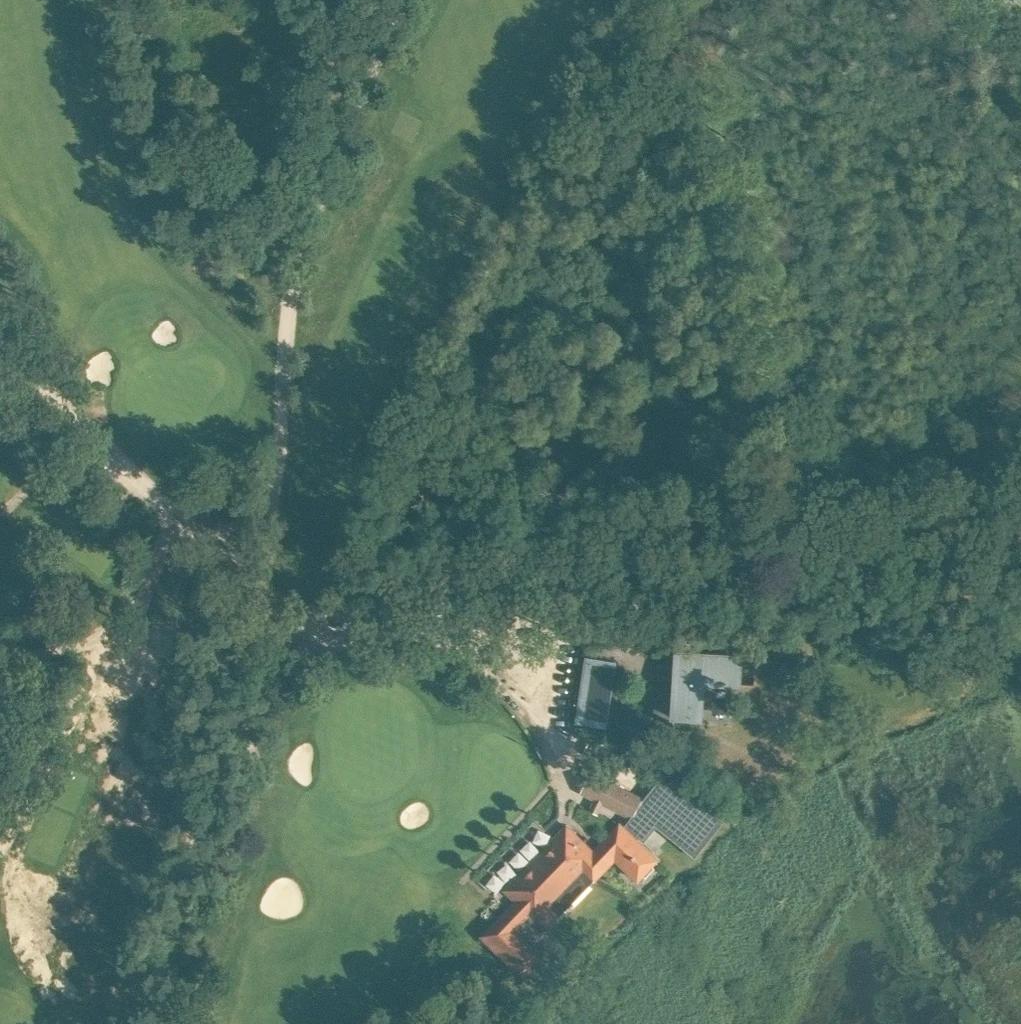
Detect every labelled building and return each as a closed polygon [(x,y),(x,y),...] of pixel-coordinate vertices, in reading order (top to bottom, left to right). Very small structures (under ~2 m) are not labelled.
[(122,367),(111,348),(82,365),(93,384),(122,367)] [(786,662),(786,660),(677,654),(673,718),(701,719),(704,677),(717,678),(717,684),(739,685),(740,664),(755,665),(753,686),(785,688),(786,662)] [(588,661),(579,720),(603,724),(602,725),(604,725),(614,663),(588,659),(588,661)] [(643,800),(639,805),(650,814),(698,853),(723,821),(664,774),(643,800)] [(594,775),(585,793),(595,798),(604,802),(631,816),(632,816),(645,823),(650,814),(639,805),(643,800),(640,799),(641,798),(612,784),(594,775)] [(656,866),(653,864),(657,860),(619,824),(600,844),(601,845),(604,841),(607,844),(597,855),(608,866),(615,858),(638,880),(642,875),(645,877),(656,866)] [(597,855),(566,826),(535,858),(577,897),(608,866),(597,855)] [(505,890),(519,904),(546,929),(577,897),(535,858),(505,890)] [(512,911),(506,906),(478,936),(523,978),(545,955),(533,943),(546,929),(519,904),(512,911)]
